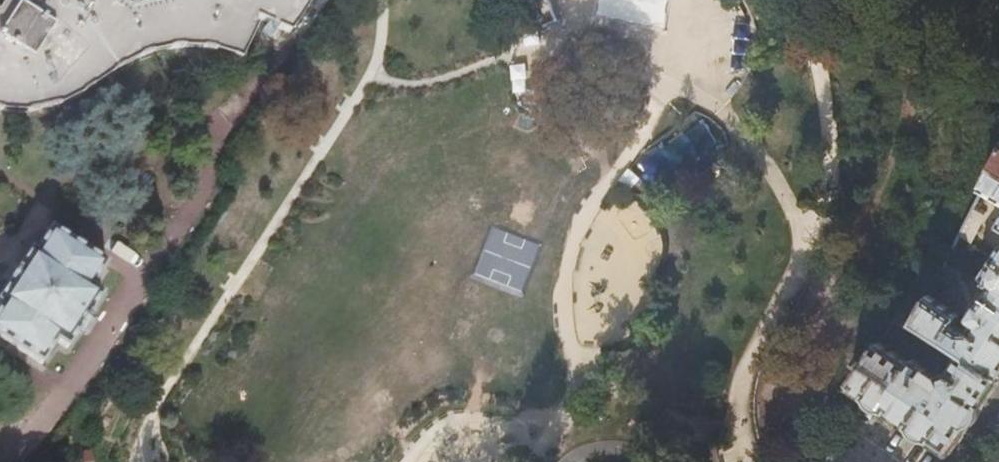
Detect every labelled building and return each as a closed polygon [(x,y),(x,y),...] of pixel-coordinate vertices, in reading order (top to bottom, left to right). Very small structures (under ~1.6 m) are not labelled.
[(22,109),(56,102),(141,52),(171,45),(205,48),(237,60),(253,22),(249,20),(251,14),(287,33),(308,0),(43,0),(42,1),(42,0),(1,0),(0,1),(0,106),(22,109)] [(995,167),(984,187),(998,196),(998,170),(995,167)] [(961,234),(971,242),(988,209),(976,202),(961,234)] [(48,228),(34,250),(29,247),(0,294),(0,304),(0,305),(0,339),(41,365),(56,341),(68,349),(102,293),(92,287),(106,264),(48,228)] [(993,257),(983,272),(983,275),(993,282),(970,317),(975,321),(970,329),(963,328),(954,322),(958,315),(957,312),(930,294),(914,323),(942,341),(962,354),(998,378),(998,261),(993,257)] [(938,278),(952,287),(960,274),(945,265),(938,278)] [(936,350),(942,341),(914,323),(900,314),(898,317),(894,322),(936,350)] [(998,381),(998,378),(962,354),(947,373),(939,376),(914,359),(910,364),(880,344),(874,354),(850,388),(867,400),(902,423),(949,455),(954,447),(998,381)]
